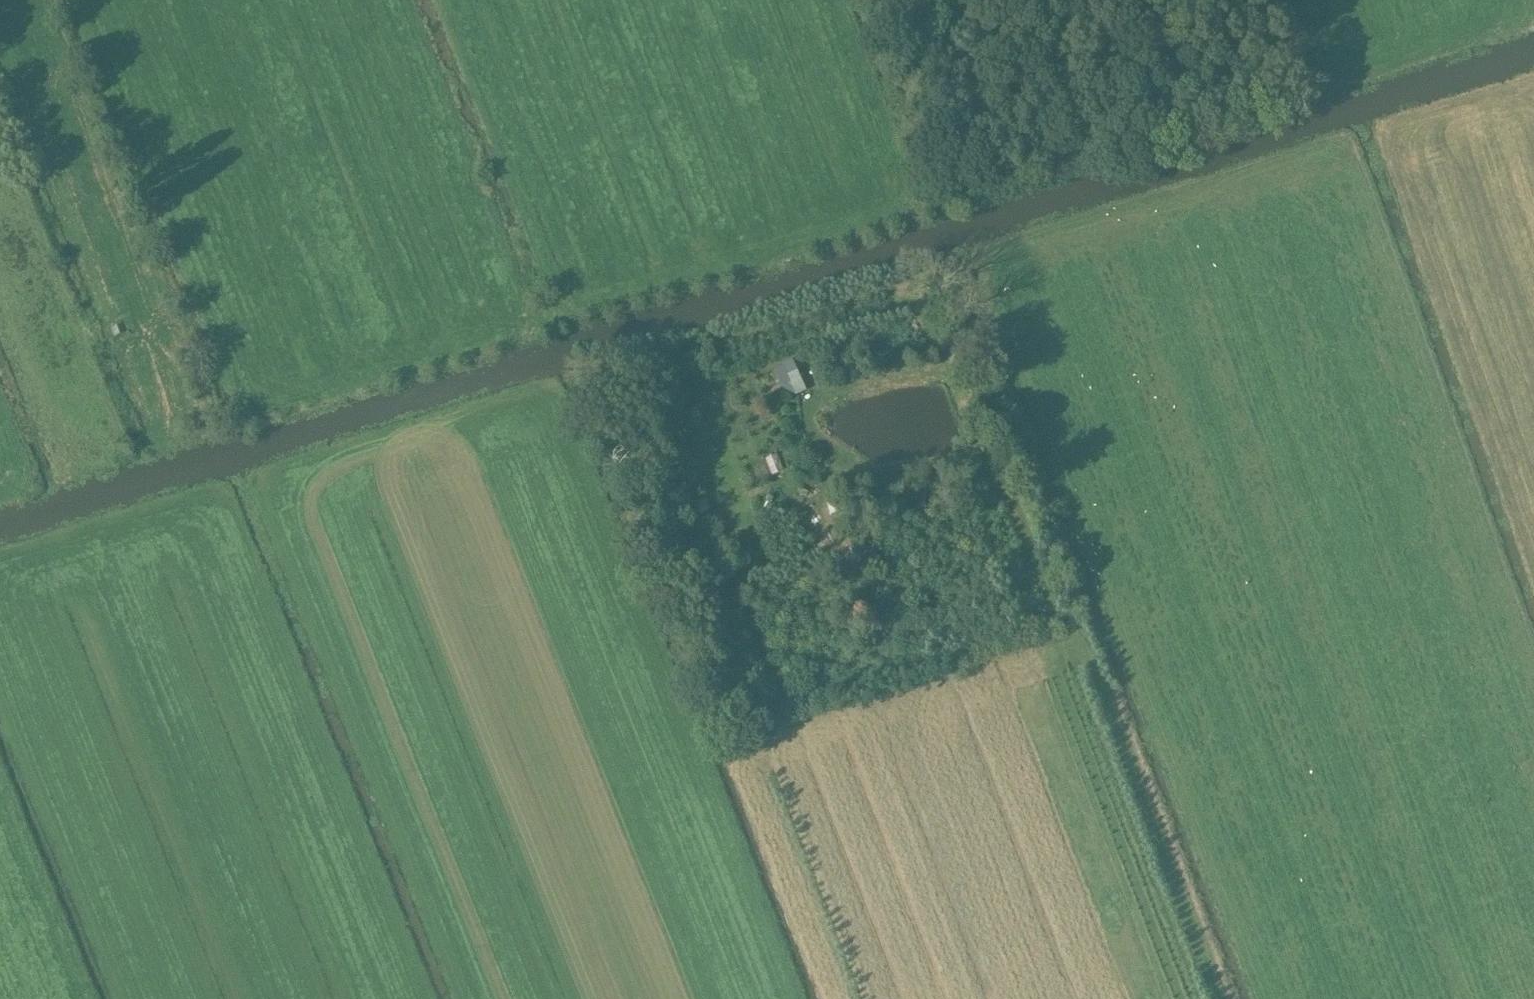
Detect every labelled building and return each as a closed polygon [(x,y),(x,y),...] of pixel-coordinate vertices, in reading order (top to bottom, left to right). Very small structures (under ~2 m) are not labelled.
[(786,398),(807,392),(799,359),(777,365),(786,398)]
